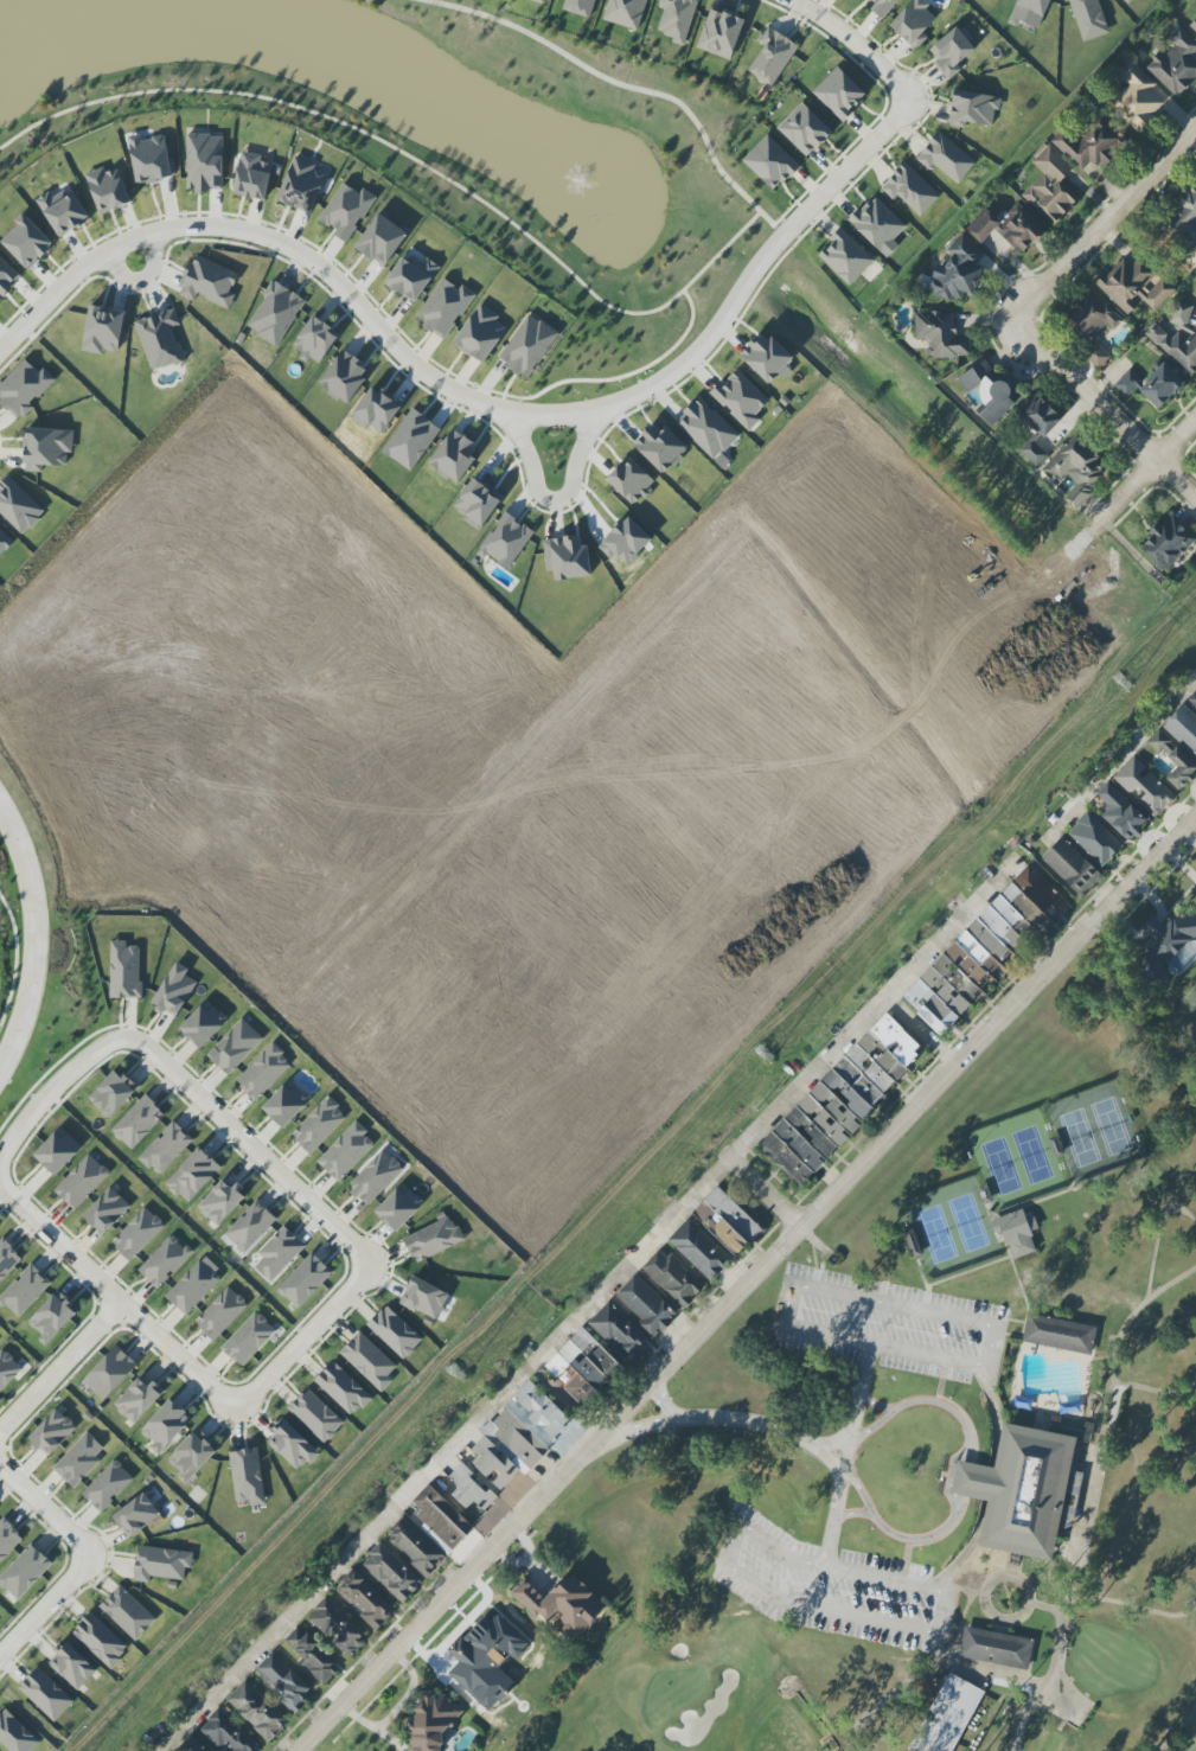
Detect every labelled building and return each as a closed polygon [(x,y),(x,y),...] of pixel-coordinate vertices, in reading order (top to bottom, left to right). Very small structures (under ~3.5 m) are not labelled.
[(591,18),(596,0),(565,0),(562,10),(591,18)] [(638,31),(647,0),(609,0),(603,20),(638,31)] [(659,7),(663,8),(657,33),(673,36),(671,43),(685,46),(697,0),(660,0),(659,7)] [(899,0),(868,0),(874,5),(870,10),(882,20),(899,0)] [(915,51),(928,38),(923,33),(938,18),(921,0),(914,0),(889,24),(915,51)] [(1010,23),(1038,33),(1050,0),(1018,0),(1010,23)] [(1080,41),(1108,35),(1100,0),(1071,0),(1080,41)] [(745,20),(711,8),(697,48),(730,60),(745,20)] [(1195,34),(1195,14),(1186,25),(1195,34)] [(949,81),(962,70),(958,65),(978,47),(959,25),(930,51),(937,59),(933,63),(949,81)] [(1177,98),(1195,78),(1195,63),(1191,58),(1195,53),(1195,42),(1178,25),(1166,38),(1174,46),(1165,55),(1160,51),(1144,67),(1177,98)] [(765,46),(748,71),(771,87),(799,47),(769,27),(758,42),(765,46)] [(1156,84),(1130,59),(1117,73),(1128,83),(1108,104),(1138,133),(1165,105),(1150,90),(1156,84)] [(867,95),(837,67),(812,93),(843,121),(867,95)] [(949,126),(966,128),(966,123),(992,126),(994,111),(1000,112),(1001,97),(953,91),(949,126)] [(777,127),(807,158),(833,133),(803,102),(777,127)] [(1052,143),(1083,171),(1092,161),(1098,166),(1124,139),(1099,117),(1076,142),(1063,130),(1052,143)] [(934,165),(958,184),(976,162),(939,132),(916,159),(929,170),(934,165)] [(137,184),(174,177),(166,136),(141,141),(140,135),(128,137),(137,184)] [(186,135),(187,191),(223,190),(222,135),(186,135)] [(742,161),(775,192),(800,165),(767,135),(742,161)] [(1054,226),(1079,198),(1061,181),(1073,168),(1046,142),(1029,161),(1043,174),(1022,196),(1054,226)] [(272,164),(261,162),(262,155),(241,152),(234,195),(266,200),(272,164)] [(316,165),(294,157),(277,200),(311,213),(326,175),(314,170),(316,165)] [(940,196),(905,162),(880,188),(894,201),(898,196),(920,217),(940,196)] [(119,168),(106,173),(104,167),(86,174),(101,215),(132,204),(119,168)] [(319,221),(336,231),(333,235),(347,244),(377,197),(363,188),(360,193),(343,182),(319,221)] [(1175,200),(1183,210),(1170,219),(1190,248),(1195,244),(1195,185),(1175,200)] [(55,200),(50,192),(36,201),(60,238),(90,219),(72,190),(55,200)] [(907,227),(874,195),(849,222),(887,258),(899,246),(893,241),(907,227)] [(981,244),(995,229),(1024,256),(1046,231),(1018,205),(1001,223),(986,208),(966,230),(981,244)] [(385,268),(409,232),(379,212),(355,248),(385,268)] [(54,246),(26,216),(0,240),(28,270),(54,246)] [(818,256),(850,286),(875,260),(843,230),(818,256)] [(985,255),(961,232),(946,249),(951,254),(947,268),(944,271),(942,279),(931,276),(927,289),(932,294),(958,302),(965,294),(974,297),(989,281),(974,267),(985,255)] [(386,283),(414,304),(441,268),(427,258),(423,263),(409,252),(386,283)] [(0,256),(0,299),(21,276),(0,256)] [(239,274),(196,256),(193,264),(190,263),(177,294),(194,301),(197,295),(229,309),(236,294),(231,292),(239,274)] [(1153,313),(1176,289),(1144,258),(1134,268),(1124,259),(1108,276),(1105,273),(1095,284),(1127,315),(1141,301),(1153,313)] [(476,294),(463,286),(460,289),(442,278),(415,319),(446,339),(476,294)] [(278,347),(306,300),(273,281),(246,328),(278,347)] [(1098,370),(1111,356),(1093,339),(1107,324),(1114,330),(1122,322),(1090,291),(1062,320),(1091,348),(1084,356),(1098,370)] [(1195,371),(1195,330),(1195,332),(1184,322),(1194,312),(1184,302),(1168,318),(1180,330),(1171,339),(1155,323),(1145,334),(1190,377),(1195,371)] [(484,364),(508,329),(497,321),(499,317),(480,304),(453,344),(484,364)] [(126,311),(90,305),(82,351),(103,355),(104,351),(118,353),(126,311)] [(134,323),(152,372),(185,360),(173,329),(181,327),(174,308),(134,323)] [(915,341),(927,341),(928,358),(971,357),(971,336),(954,336),(953,312),(915,313),(915,341)] [(559,333),(529,313),(497,360),(528,380),(559,333)] [(293,347),(307,355),(307,356),(321,364),(340,332),(311,316),(293,347)] [(794,358),(772,337),(766,343),(758,335),(739,356),(770,385),(779,375),(786,380),(793,372),(787,366),(794,358)] [(371,369),(343,349),(318,385),(347,405),(371,369)] [(21,421),(33,407),(31,405),(56,379),(44,368),(39,373),(25,359),(0,386),(0,401),(21,421)] [(993,427),(1024,395),(1011,382),(1009,384),(981,359),(959,383),(972,396),(974,394),(988,408),(981,416),(993,427)] [(1160,410),(1185,382),(1164,363),(1138,391),(1160,410)] [(1114,386),(1128,399),(1144,382),(1130,368),(1114,386)] [(770,401),(737,370),(722,387),(719,384),(710,394),(750,431),(761,420),(756,416),(770,401)] [(1062,419),(1037,394),(1019,413),(1044,438),(1062,419)] [(675,423),(714,461),(740,435),(700,397),(675,423)] [(665,427),(661,432),(653,424),(633,446),(665,475),(689,449),(665,427)] [(458,485),(476,457),(470,453),(476,444),(453,428),(428,465),(458,485)] [(25,472),(42,472),(43,466),(67,466),(67,453),(73,453),(73,430),(25,429),(25,472)] [(1043,469),(1057,483),(1066,474),(1077,485),(1064,499),(1074,509),(1105,478),(1093,467),(1102,459),(1076,434),(1043,469)] [(1036,467),(1047,456),(1031,440),(1020,451),(1036,467)] [(647,490),(655,481),(628,456),(606,480),(635,507),(649,492),(647,490)] [(480,531),(504,499),(474,476),(450,508),(480,531)] [(534,532),(505,512),(479,551),(508,570),(534,532)] [(1171,514),(1138,549),(1165,573),(1195,539),(1195,537),(1171,514)] [(590,577),(586,539),(571,540),(571,537),(544,540),(546,572),(554,571),(555,580),(590,577)] [(1183,705),(1162,727),(1195,759),(1195,718),(1183,705)] [(1171,742),(1160,730),(1147,742),(1158,754),(1171,742)] [(1179,792),(1195,774),(1195,766),(1177,747),(1167,757),(1178,767),(1166,779),(1179,792)] [(1115,773),(1134,799),(1136,797),(1152,817),(1173,802),(1140,756),(1115,773)] [(1096,795),(1109,807),(1101,816),(1129,843),(1150,821),(1108,782),(1096,795)] [(1067,833),(1102,867),(1123,846),(1088,811),(1067,833)] [(1042,859),(1082,898),(1103,876),(1062,837),(1042,859)] [(902,1000),(942,1036),(981,992),(978,989),(1023,939),(1019,935),(1029,924),(1038,932),(1045,925),(1047,927),(1068,902),(1027,865),(978,921),(987,928),(976,940),(964,929),(902,1000)] [(1168,965),(1192,939),(1195,939),(1195,915),(1172,913),(1163,924),(1154,916),(1142,928),(1151,937),(1143,945),(1141,976),(1147,982),(1167,983),(1168,965)] [(141,947),(127,946),(127,941),(111,941),(110,998),(140,999),(141,947)] [(197,983),(185,976),(189,970),(177,962),(151,1005),(175,1019),(197,983)] [(229,1019),(207,999),(179,1030),(201,1050),(229,1019)] [(758,1148),(801,1188),(826,1162),(850,1137),(862,1125),(858,1121),(925,1050),(886,1013),(758,1148)] [(263,1039),(242,1019),(207,1056),(229,1076),(263,1039)] [(235,1083),(256,1102),(293,1063),(272,1043),(235,1083)] [(116,1068),(88,1099),(109,1119),(138,1088),(116,1068)] [(284,1129),(312,1099),(290,1079),(262,1109),(284,1129)] [(166,1114),(145,1095),(111,1131),(132,1151),(166,1114)] [(348,1116),(328,1097),(291,1135),(311,1155),(348,1116)] [(159,1177),(194,1141),(174,1121),(139,1157),(159,1177)] [(317,1162),(339,1183),(377,1142),(355,1122),(317,1162)] [(34,1156),(56,1176),(83,1147),(61,1127),(34,1156)] [(186,1204),(222,1169),(201,1147),(165,1182),(186,1204)] [(346,1186),(368,1207),(404,1168),(382,1147),(346,1186)] [(54,1190),(75,1210),(110,1174),(89,1154),(54,1190)] [(218,1227),(246,1196),(236,1187),(234,1190),(223,1180),(198,1208),(218,1227)] [(425,1205),(405,1183),(375,1211),(395,1233),(425,1205)] [(83,1217),(104,1236),(131,1206),(110,1187),(83,1217)] [(737,1257),(763,1230),(718,1187),(692,1214),(737,1257)] [(278,1220),(257,1200),(223,1235),(244,1254),(278,1220)] [(111,1243),(131,1262),(166,1226),(146,1207),(111,1243)] [(998,1218),(1011,1260),(1036,1253),(1031,1234),(1039,1231),(1034,1217),(1026,1219),(1024,1210),(998,1218)] [(403,1238),(415,1263),(464,1242),(453,1216),(403,1238)] [(733,1258),(689,1218),(668,1241),(712,1282),(733,1258)] [(306,1246),(284,1226),(258,1254),(263,1258),(254,1267),(272,1283),(306,1246)] [(138,1271),(159,1289),(193,1252),(172,1233),(138,1271)] [(23,1258),(2,1238),(0,1241),(0,1283),(23,1258)] [(642,1269),(684,1309),(705,1287),(670,1254),(667,1258),(659,1251),(642,1269)] [(299,1310),(334,1272),(312,1252),(277,1290),(299,1310)] [(165,1296),(186,1316),(221,1279),(200,1259),(165,1296)] [(52,1283),(31,1264),(0,1296),(0,1302),(18,1319),(52,1283)] [(678,1314),(636,1274),(615,1297),(657,1336),(678,1314)] [(399,1303),(427,1317),(424,1322),(433,1326),(449,1294),(413,1276),(399,1303)] [(194,1323),(215,1342),(249,1305),(228,1286),(194,1323)] [(78,1312),(57,1292),(27,1323),(48,1344),(78,1312)] [(651,1344),(611,1301),(590,1321),(630,1363),(651,1344)] [(404,1361),(423,1340),(387,1305),(367,1326),(404,1361)] [(276,1331),(256,1311),(221,1348),(242,1367),(276,1331)] [(1023,1342),(1092,1356),(1097,1328),(1028,1314),(1023,1342)] [(563,1387),(582,1405),(620,1365),(582,1328),(545,1367),(557,1379),(570,1365),(577,1372),(563,1387)] [(392,1381),(388,1376),(397,1366),(359,1332),(339,1354),(382,1392),(392,1381)] [(103,1402),(138,1365),(117,1345),(82,1382),(103,1402)] [(3,1349),(0,1353),(0,1393),(23,1369),(3,1349)] [(372,1398),(334,1361),(315,1381),(353,1417),(372,1398)] [(149,1387),(139,1378),(113,1406),(134,1425),(165,1392),(154,1381),(149,1387)] [(571,1420),(529,1380),(512,1398),(538,1423),(544,1417),(552,1424),(545,1431),(553,1438),(571,1420)] [(288,1409),(325,1444),(345,1423),(308,1388),(288,1409)] [(140,1432),(154,1444),(150,1448),(159,1456),(193,1420),(171,1399),(140,1432)] [(48,1458),(77,1427),(57,1408),(28,1439),(48,1458)] [(520,1470),(526,1475),(550,1449),(505,1408),(481,1433),(484,1436),(471,1450),(479,1458),(473,1464),(501,1490),(520,1470)] [(299,1473),(319,1452),(283,1418),(273,1429),(277,1433),(268,1443),(299,1473)] [(987,1501),(980,1548),(1054,1560),(1075,1436),(1003,1425),(996,1468),(957,1461),(952,1495),(987,1501)] [(177,1477),(184,1484),(219,1452),(198,1429),(167,1459),(181,1474),(177,1477)] [(75,1489),(101,1461),(96,1456),(104,1448),(87,1432),(52,1469),(75,1489)] [(229,1452),(236,1504),(250,1502),(251,1506),(266,1504),(257,1448),(229,1452)] [(134,1479),(114,1460),(82,1495),(102,1513),(134,1479)] [(452,1495),(467,1509),(475,1501),(485,1510),(496,1498),(472,1476),(474,1473),(462,1463),(449,1477),(460,1487),(452,1495)] [(408,1507),(454,1550),(474,1528),(428,1485),(408,1507)] [(161,1516),(145,1493),(112,1517),(129,1539),(161,1516)] [(1075,1514),(1064,1511),(1061,1524),(1072,1527),(1075,1514)] [(426,1577),(445,1559),(405,1516),(386,1535),(426,1577)] [(25,1538),(4,1518),(0,1522),(0,1564),(25,1538)] [(423,1582),(381,1543),(361,1565),(403,1604),(423,1582)] [(31,1544),(0,1577),(0,1584),(18,1601),(53,1564),(31,1544)] [(194,1554),(139,1545),(133,1581),(149,1583),(151,1576),(183,1581),(185,1568),(191,1569),(194,1554)] [(336,1591),(376,1629),(395,1609),(355,1571),(336,1591)] [(608,1607),(573,1573),(546,1599),(525,1579),(512,1592),(548,1627),(555,1619),(576,1640),(608,1607)] [(136,1641),(156,1620),(120,1585),(99,1607),(136,1641)] [(326,1597),(307,1617),(350,1658),(369,1638),(326,1597)] [(72,1633),(111,1668),(129,1648),(91,1612),(72,1633)] [(449,1674),(490,1711),(516,1683),(487,1656),(497,1646),(514,1662),(529,1644),(498,1615),(492,1622),(485,1616),(449,1655),(459,1663),(449,1674)] [(283,1641),(323,1685),(341,1668),(301,1625),(283,1641)] [(1029,1669),(1034,1639),(964,1628),(960,1659),(1029,1669)] [(97,1670),(66,1641),(56,1652),(60,1656),(51,1666),(78,1691),(97,1670)] [(310,1701),(305,1696),(312,1688),(272,1652),(256,1669),(286,1696),(281,1702),(296,1716),(310,1701)] [(55,1722),(75,1701),(38,1667),(18,1688),(55,1722)] [(946,1672),(908,1750),(954,1750),(984,1690),(946,1672)] [(251,1726),(267,1743),(288,1723),(246,1679),(226,1699),(252,1725),(251,1726)] [(444,1736),(459,1719),(461,1709),(447,1696),(427,1692),(419,1700),(416,1712),(404,1725),(411,1731),(408,1742),(415,1748),(414,1750),(441,1750),(444,1736)] [(10,1750),(33,1750),(41,1742),(5,1708),(0,1714),(0,1742),(10,1750)] [(223,1750),(261,1750),(220,1708),(201,1727),(223,1750)] [(191,1736),(177,1750),(208,1750),(191,1736)]
